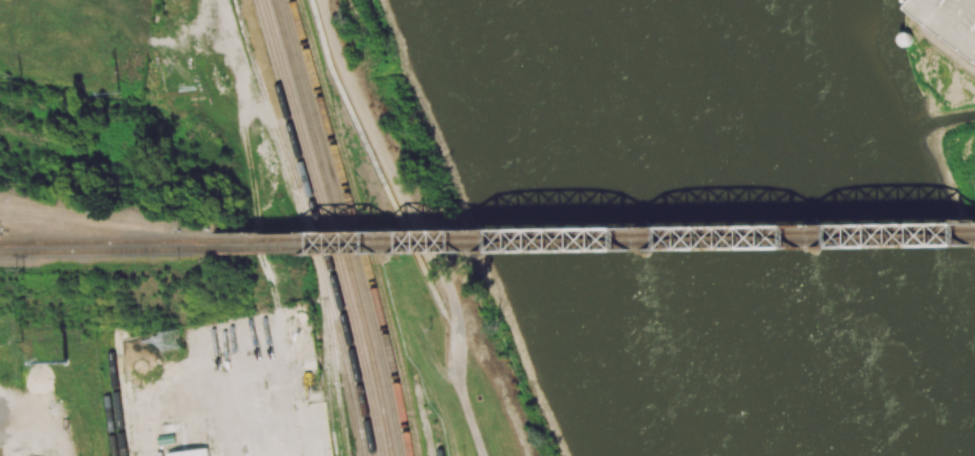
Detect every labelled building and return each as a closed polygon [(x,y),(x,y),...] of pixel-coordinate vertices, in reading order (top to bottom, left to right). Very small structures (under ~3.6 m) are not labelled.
[(908,10),(916,0),(974,0),(974,61),(908,10)] [(904,33),(902,34),(900,36),(899,38),(899,40),(899,43),(901,45),(903,46),(906,47),(907,46),(909,46),(911,44),(912,42),(913,40),(912,37),(911,35),(908,33),(906,33),(904,33)]
